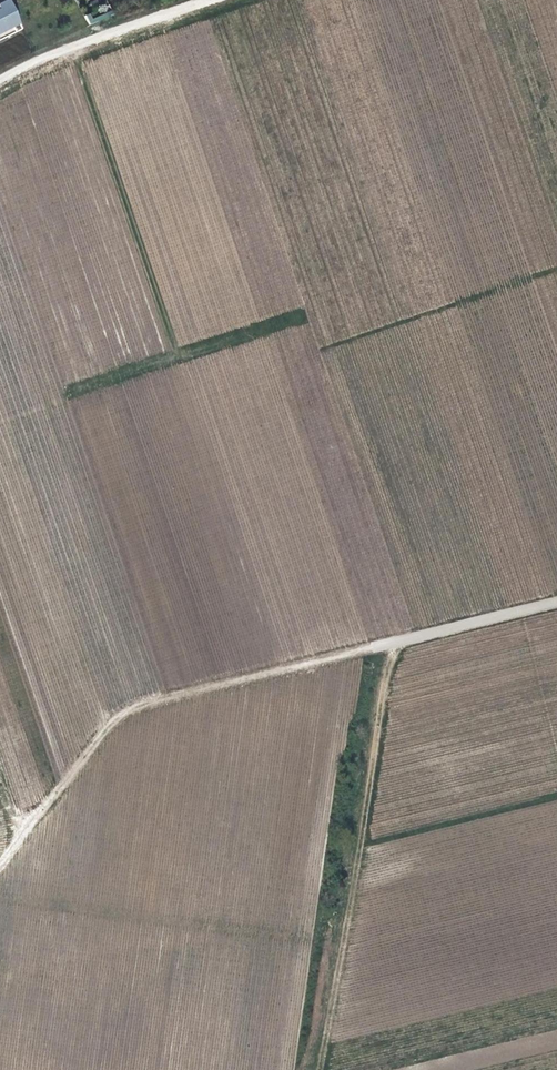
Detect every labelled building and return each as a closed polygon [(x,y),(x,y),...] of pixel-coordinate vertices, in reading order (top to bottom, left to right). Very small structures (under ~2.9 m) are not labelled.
[(16,26),(4,2),(0,4),(0,34),(16,26)]
